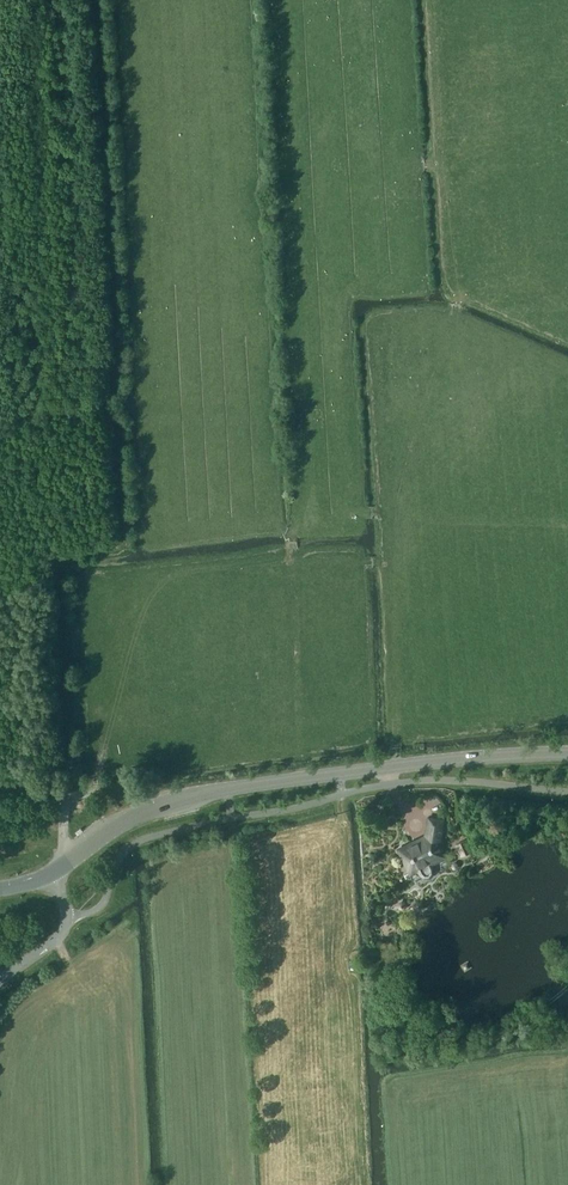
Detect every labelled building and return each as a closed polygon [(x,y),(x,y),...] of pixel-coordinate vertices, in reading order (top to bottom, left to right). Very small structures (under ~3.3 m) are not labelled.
[(404,858),(411,872),(419,868),(421,872),(425,875),(429,875),(432,872),(432,867),(429,861),(443,854),(436,839),(440,838),(443,819),(429,817),(426,832),(428,835),(420,839),(421,841),(403,850),(406,856),(404,858)] [(472,851),(466,839),(455,844),(461,856),(472,851)] [(405,907),(406,904),(404,901),(401,900),(398,902),(398,905),(399,908),(402,909),(405,907)]
